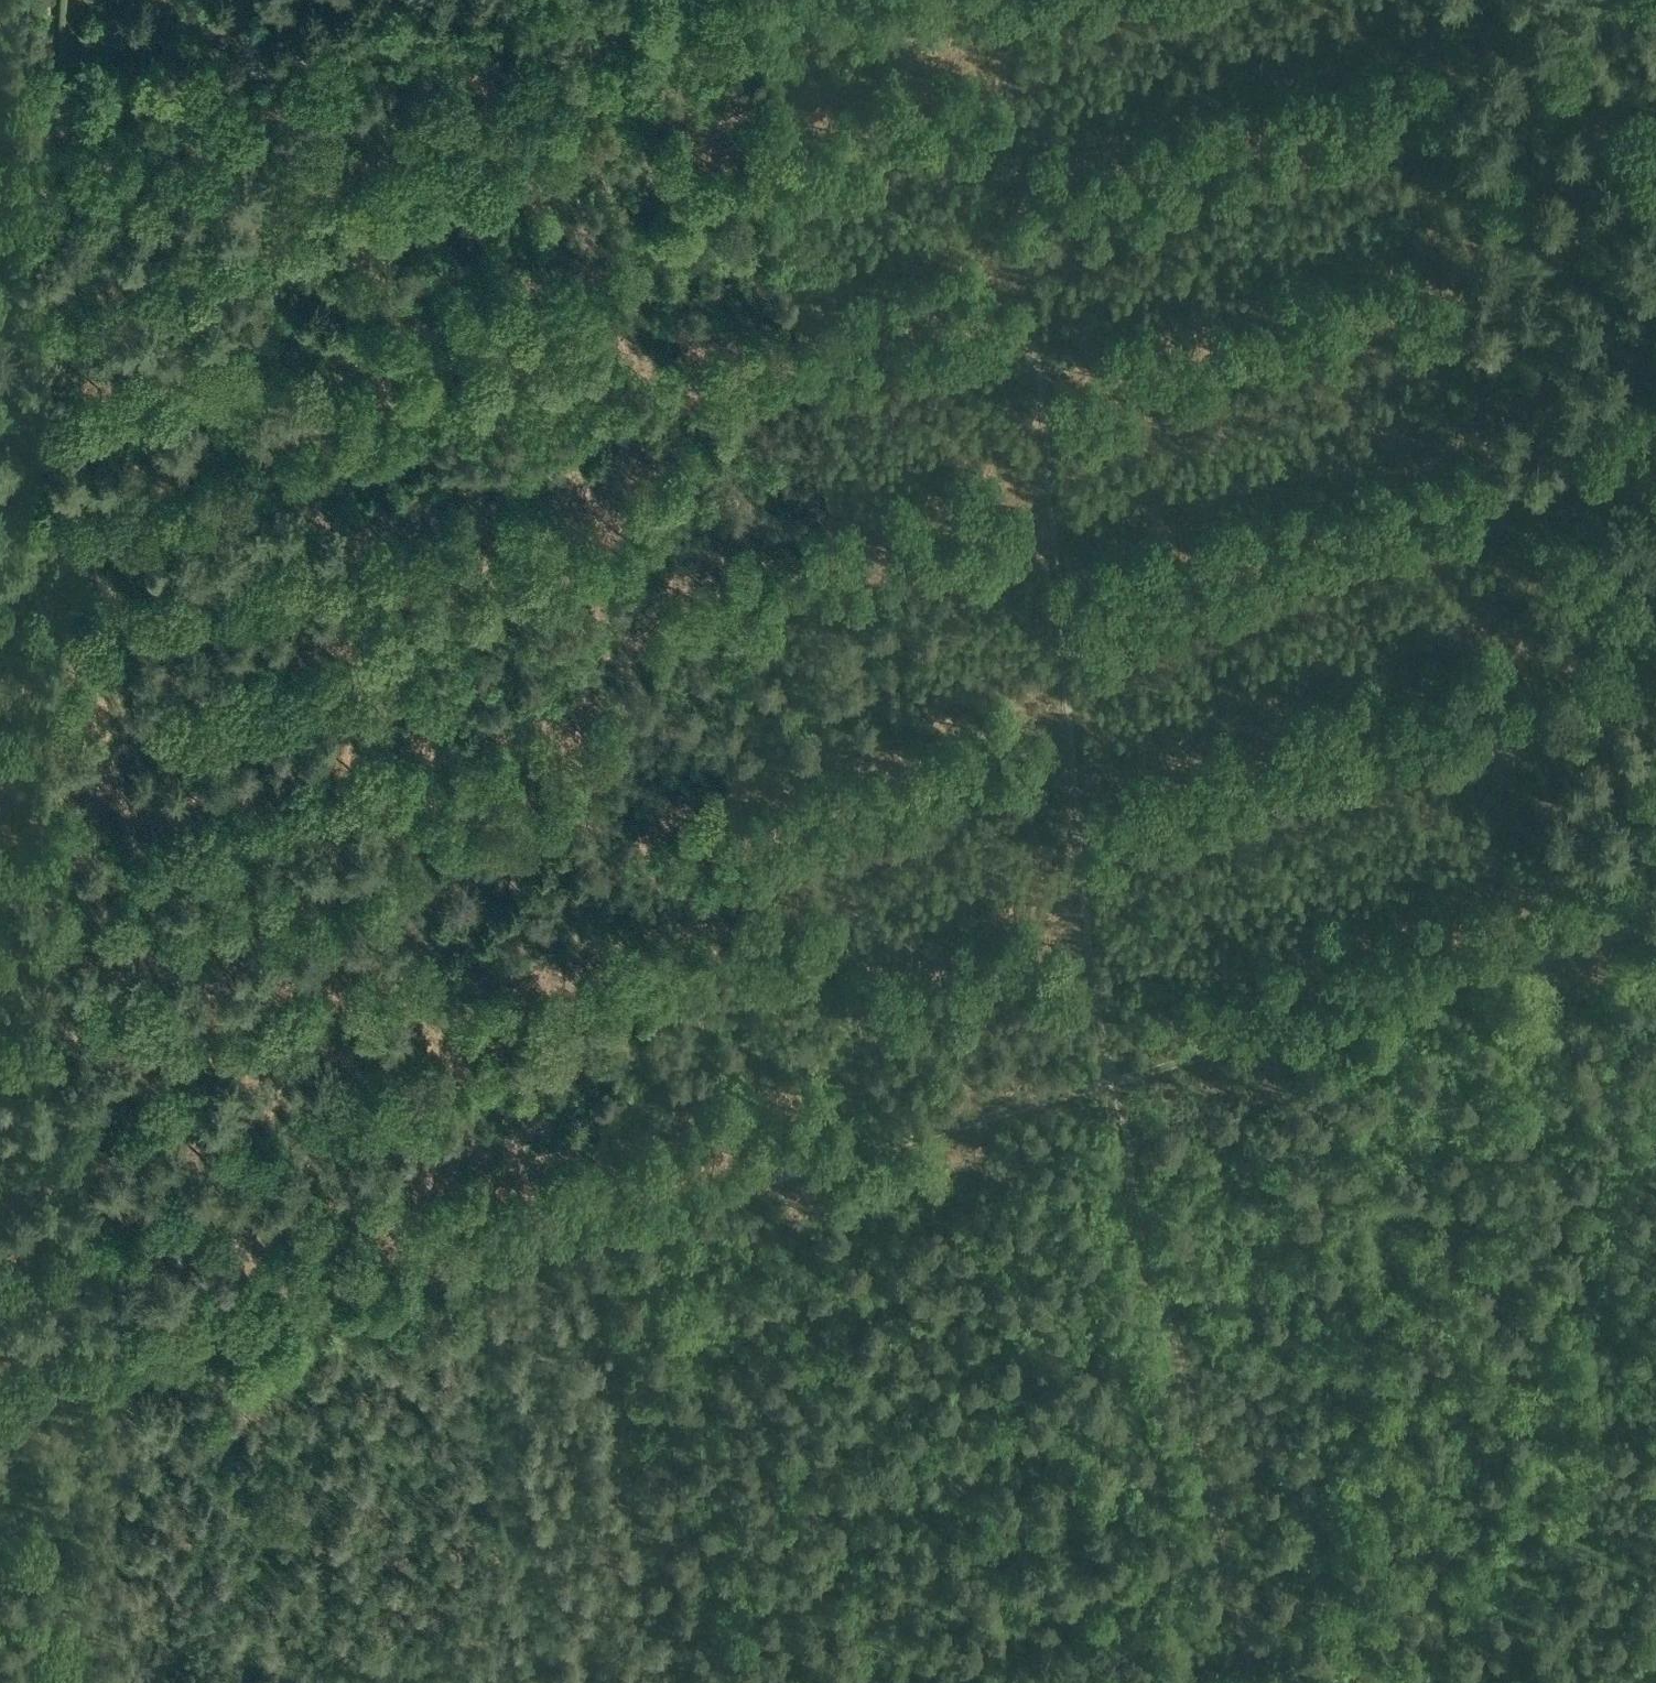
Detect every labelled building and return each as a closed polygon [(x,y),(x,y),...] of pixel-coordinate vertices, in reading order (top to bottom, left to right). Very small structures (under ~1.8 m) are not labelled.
[(387,395),(385,371),(388,371),(386,349),(369,351),(372,396),(387,395)]
